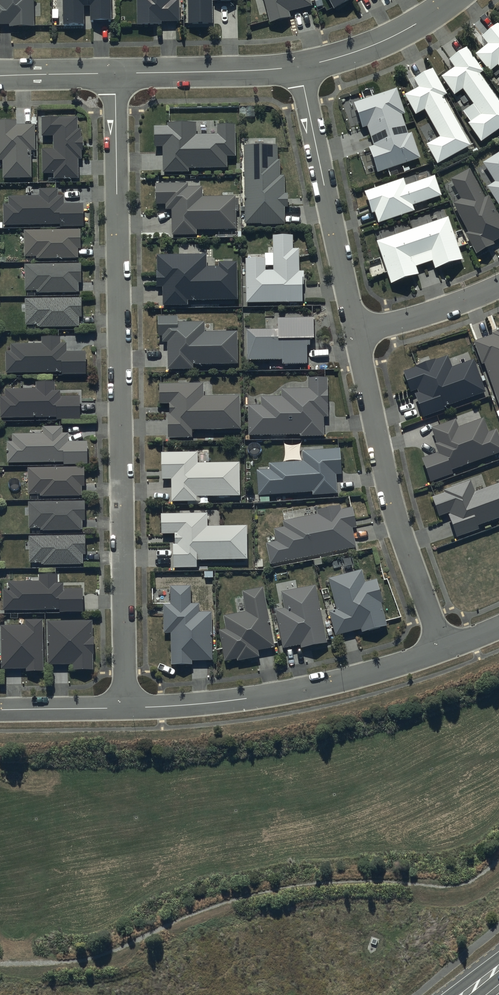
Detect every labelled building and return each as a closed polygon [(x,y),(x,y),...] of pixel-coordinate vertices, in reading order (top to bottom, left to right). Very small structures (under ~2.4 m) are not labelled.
[(10,24),(10,27),(34,26),(34,0),(0,0),(0,24),(10,24)] [(111,0),(63,0),(64,25),(84,24),(83,6),(90,6),(91,20),(111,20),(111,0)] [(137,25),(162,25),(162,21),(179,21),(179,0),(137,0),(137,25)] [(188,24),(213,23),(212,0),(188,0),(188,24)] [(310,0),(263,0),(270,23),(290,17),(288,11),(312,5),(310,0)] [(335,9),(351,0),(329,0),(335,9)] [(481,38),(487,45),(475,55),(489,72),(497,65),(498,68),(498,25),(498,24),(481,38)] [(448,61),(454,69),(441,78),(453,96),(462,90),(480,116),(468,124),(480,142),(498,129),(498,103),(480,76),(484,73),(466,48),(448,61)] [(433,69),(414,79),(419,87),(405,95),(415,114),(424,109),(440,137),(427,144),(437,163),(470,145),(444,98),(448,95),(433,69)] [(369,147),(378,172),(420,158),(411,133),(409,134),(403,116),(406,114),(398,89),(354,103),(363,128),(367,126),(374,146),(369,147)] [(77,118),(42,118),(41,136),(54,136),(54,149),(42,149),(42,173),(54,173),(54,178),(78,178),(78,158),(81,158),(81,149),(83,149),(83,138),(81,138),(81,129),(77,129),(77,118)] [(3,178),(31,178),(31,151),(35,151),(35,124),(16,124),(16,121),(0,121),(0,161),(3,161),(3,178)] [(163,146),(163,172),(189,171),(189,168),(227,168),(227,156),(235,156),(235,124),(218,124),(218,134),(196,134),(195,122),(169,122),(169,126),(155,126),(155,146),(163,146)] [(277,144),(244,144),(245,224),(286,223),(285,207),(289,207),(289,192),(285,192),(285,174),(280,175),(280,159),(277,159),(277,144)] [(482,162),(495,182),(486,187),(498,207),(498,151),(482,162)] [(450,179),(461,200),(452,204),(467,233),(465,234),(476,255),(494,246),(493,243),(498,240),(498,218),(488,196),(484,198),(469,169),(450,179)] [(364,191),(372,214),(374,213),(378,223),(414,211),(412,205),(441,195),(434,175),(406,185),(404,178),(364,191)] [(188,183),(155,183),(155,205),(165,204),(166,209),(171,209),(172,235),(197,234),(196,230),(236,229),(236,196),(202,197),(202,187),(188,187),(188,183)] [(3,204),(4,225),(60,225),(60,227),(84,227),(84,203),(64,203),(64,196),(58,196),(58,189),(40,189),(40,196),(9,196),(9,204),(3,204)] [(375,240),(389,285),(418,275),(415,266),(432,261),(435,268),(462,259),(448,216),(375,240)] [(81,230),(24,230),(24,257),(36,256),(36,259),(78,258),(78,249),(81,249),(81,230)] [(246,258),(246,303),(303,302),(303,278),(304,278),(304,271),(299,271),(299,248),(293,248),(293,235),(273,235),(273,270),(266,270),(266,258),(246,258)] [(206,254),(157,255),(157,286),(164,286),(164,305),(188,304),(187,299),(237,299),(236,262),(219,262),(219,266),(215,266),(215,257),(206,257),(206,254)] [(81,264),(25,264),(25,290),(37,290),(37,292),(78,292),(78,283),(81,283),(81,264)] [(81,298),(25,298),(25,325),(34,325),(34,327),(79,327),(79,316),(81,316),(81,298)] [(178,316),(158,317),(158,336),(163,336),(163,343),(168,343),(168,369),(193,369),(193,364),(237,364),(237,331),(204,331),(204,322),(178,322),(178,316)] [(247,330),(247,360),(282,360),(282,364),(307,364),(307,346),(311,346),(310,339),(314,339),(314,317),(278,317),(278,330),(247,330)] [(496,331),(496,332),(492,333),(492,334),(473,342),(481,365),(483,364),(498,406),(498,329),(496,331)] [(6,352),(6,372),(62,372),(62,374),(87,374),(86,351),(66,352),(66,343),(61,343),(61,337),(42,337),(42,343),(11,344),(11,352),(6,352)] [(485,392),(473,359),(451,367),(447,356),(434,360),(434,359),(416,366),(416,367),(403,372),(410,392),(417,389),(419,393),(415,394),(424,418),(444,410),(443,408),(485,392)] [(249,405),(249,435),(301,434),(301,436),(324,436),(324,416),(328,416),(328,378),(309,378),(309,388),(281,388),(281,396),(261,397),(261,405),(249,405)] [(0,397),(1,418),(56,417),(56,420),(80,419),(80,397),(61,397),(61,391),(55,391),(55,382),(36,382),(36,389),(6,389),(6,397),(0,397)] [(204,383),(159,384),(160,404),(170,404),(170,414),(168,414),(169,438),(192,437),(192,430),(240,429),(240,395),(204,396),(204,383)] [(431,428),(437,443),(434,444),(437,452),(420,458),(430,482),(452,474),(451,471),(498,452),(498,437),(496,430),(488,433),(482,418),(458,427),(455,419),(431,428)] [(7,442),(7,463),(64,462),(64,465),(88,465),(88,441),(69,442),(68,433),(62,433),(62,427),(44,427),(44,434),(13,434),(13,441),(7,442)] [(256,470),(258,495),(312,492),(313,495),(337,494),(336,474),(342,474),(340,448),(303,451),(304,461),(270,464),(270,469),(256,470)] [(171,479),(171,501),(197,501),(197,496),(240,496),(240,462),(198,462),(198,452),(162,452),(162,479),(171,479)] [(84,468),(28,468),(28,494),(40,494),(40,496),(81,496),(81,485),(84,485),(84,468)] [(474,492),(470,481),(443,491),(444,493),(431,497),(438,517),(448,514),(456,537),(479,529),(477,525),(498,517),(498,483),(474,492)] [(84,501),(29,502),(29,529),(41,529),(41,530),(82,530),(81,520),(84,520),(84,501)] [(266,543),(270,563),(356,547),(352,527),(356,526),(352,507),(342,509),(341,505),(318,509),(317,506),(283,513),(285,520),(282,520),(283,527),(274,529),(277,540),(266,543)] [(208,513),(161,513),(162,534),(175,534),(175,544),(173,544),(173,568),(197,568),(197,560),(247,560),(247,526),(208,526),(208,513)] [(85,535),(29,536),(29,563),(41,563),(41,565),(82,565),(82,554),(85,554),(85,535)] [(361,570),(328,579),(336,610),(329,612),(335,635),(361,629),(362,632),(386,625),(380,602),(382,602),(376,580),(364,583),(361,570)] [(3,589),(3,610),(59,610),(59,613),(83,612),(82,589),(64,589),(64,583),(58,583),(58,574),(39,574),(39,581),(9,582),(9,589),(3,589)] [(171,633),(171,664),(192,664),(192,661),(212,661),(212,612),(200,612),(200,604),(191,604),(191,586),(170,586),(170,604),(163,604),(163,633),(171,633)] [(314,586),(281,593),(284,609),(276,610),(283,649),(301,645),(302,648),(326,643),(314,586)] [(275,647),(263,587),(243,591),(247,612),(224,616),(226,629),(220,631),(225,661),(237,659),(238,661),(260,656),(258,650),(275,647)] [(44,671),(43,620),(26,620),(26,625),(1,625),(1,668),(26,668),(26,671),(44,671)] [(91,621),(48,621),(48,665),(73,665),(73,670),(92,669),(92,654),(93,654),(93,636),(92,636),(91,621)]
